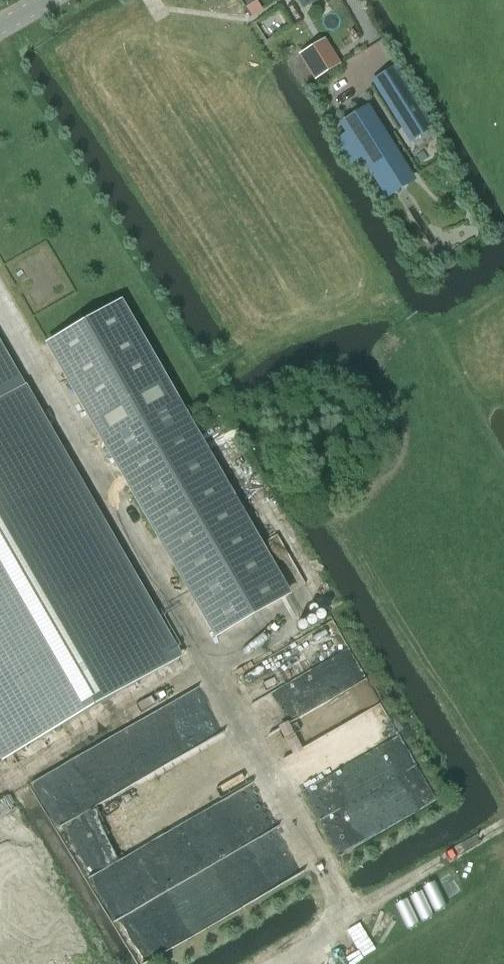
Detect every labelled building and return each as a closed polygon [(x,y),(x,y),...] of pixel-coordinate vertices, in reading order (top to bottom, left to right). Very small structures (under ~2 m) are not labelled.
[(301,8),(315,0),(296,0),(301,8)] [(317,44),(298,55),(314,80),(333,69),(317,44)] [(393,97),(402,110),(395,115),(410,139),(429,127),(394,71),(393,71),(405,91),(393,97)] [(338,142),(350,161),(360,154),(377,181),(401,166),(366,110),(342,125),(348,135),(338,142)] [(215,636),(286,595),(117,302),(46,343),(215,636)] [(22,389),(0,350),(0,402),(22,389)] [(178,659),(119,557),(22,389),(0,402),(0,753),(4,759),(178,659)]
